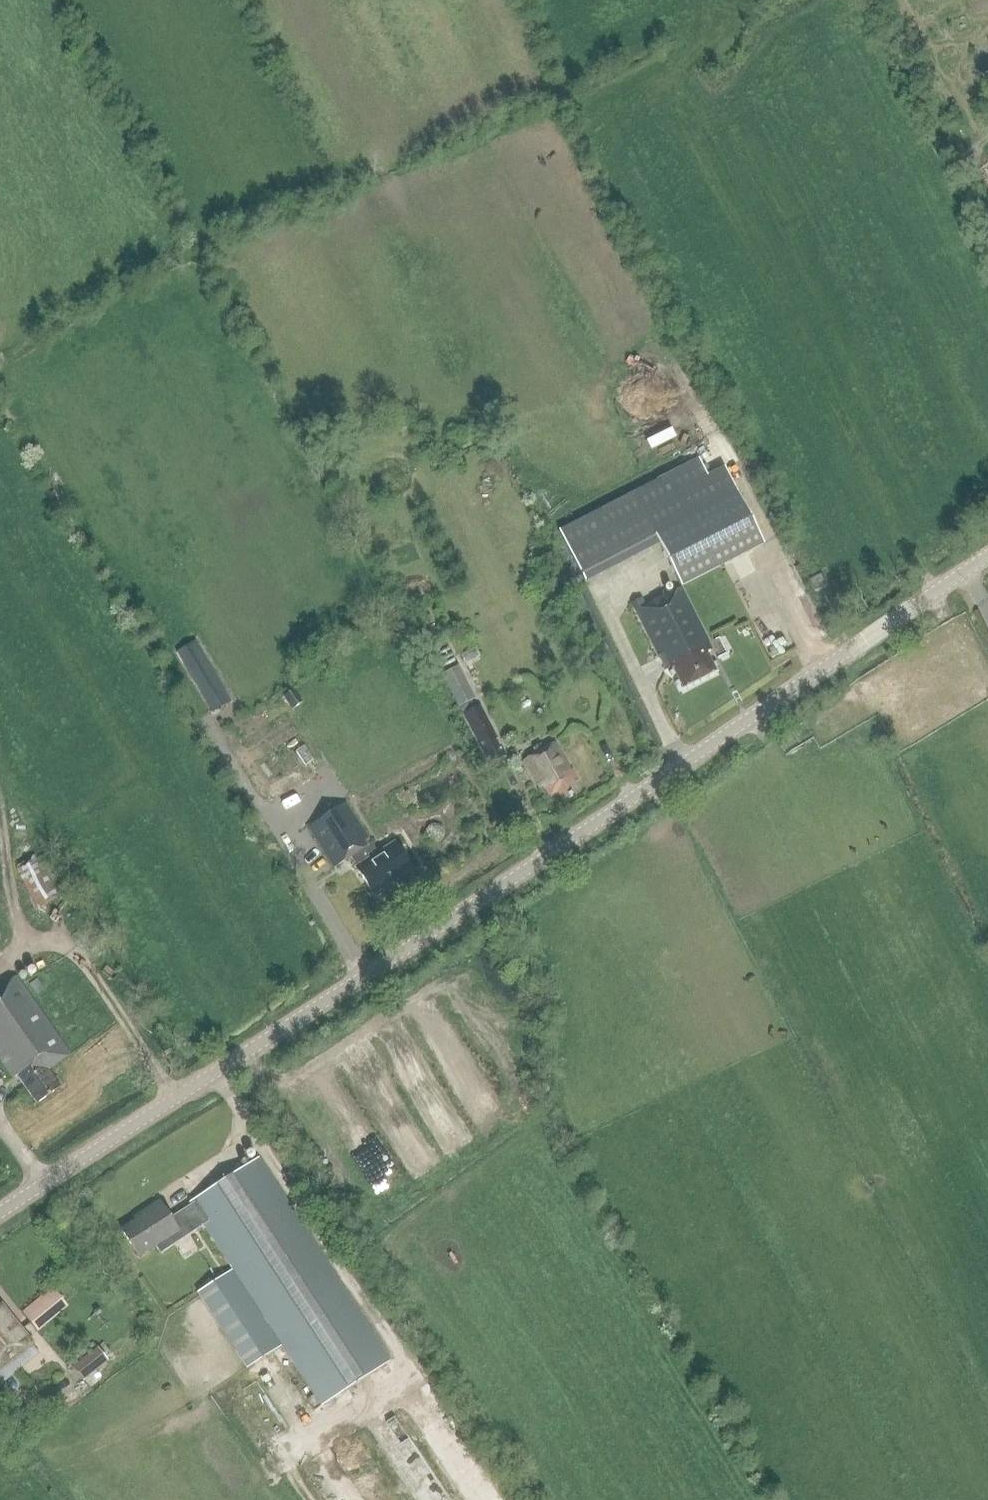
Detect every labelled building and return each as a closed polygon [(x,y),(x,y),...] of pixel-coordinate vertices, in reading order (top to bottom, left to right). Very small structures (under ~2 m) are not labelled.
[(764,544),(723,465),(709,473),(699,455),(560,529),(586,579),(599,572),(656,542),(680,587),(764,544)] [(815,591),(827,585),(822,574),(809,580),(815,591)] [(680,587),(646,605),(642,597),(630,603),(664,669),(671,666),(682,686),(714,670),(701,646),(708,642),(680,587)] [(176,652),(211,712),(230,701),(195,641),(176,652)] [(464,663),(479,656),(475,647),(460,654),(464,663)] [(456,667),(442,675),(458,707),(472,699),(456,667)] [(293,687),(282,695),(291,709),(303,702),(293,687)] [(504,754),(480,706),(462,715),(487,763),(504,754)] [(271,781),(316,754),(288,710),(244,737),(271,781)] [(571,782),(576,779),(571,770),(569,770),(554,743),(542,750),(540,745),(533,749),(535,754),(524,761),(545,799),(557,792),(562,801),(577,793),(571,782)] [(372,895),(411,870),(394,842),(377,853),(367,837),(368,836),(348,805),(308,830),(327,861),(329,860),(333,867),(350,856),(356,866),(355,867),(372,895)] [(14,867),(40,908),(60,896),(34,854),(14,867)] [(70,1053),(14,974),(0,984),(0,1061),(12,1078),(16,1075),(36,1103),(60,1087),(47,1069),(70,1053)] [(246,1368),(281,1345),(307,1386),(320,1405),(389,1360),(350,1300),(257,1157),(189,1202),(190,1204),(169,1218),(158,1201),(141,1213),(142,1215),(120,1229),(137,1256),(155,1244),(160,1252),(174,1243),(203,1224),(232,1269),(197,1292),(246,1368)] [(21,1313),(37,1332),(67,1307),(51,1287),(21,1313)] [(31,1342),(0,1304),(0,1367),(31,1342)] [(82,1380),(107,1360),(96,1346),(71,1366),(82,1380)] [(76,1400),(92,1389),(87,1381),(70,1392),(76,1400)]
